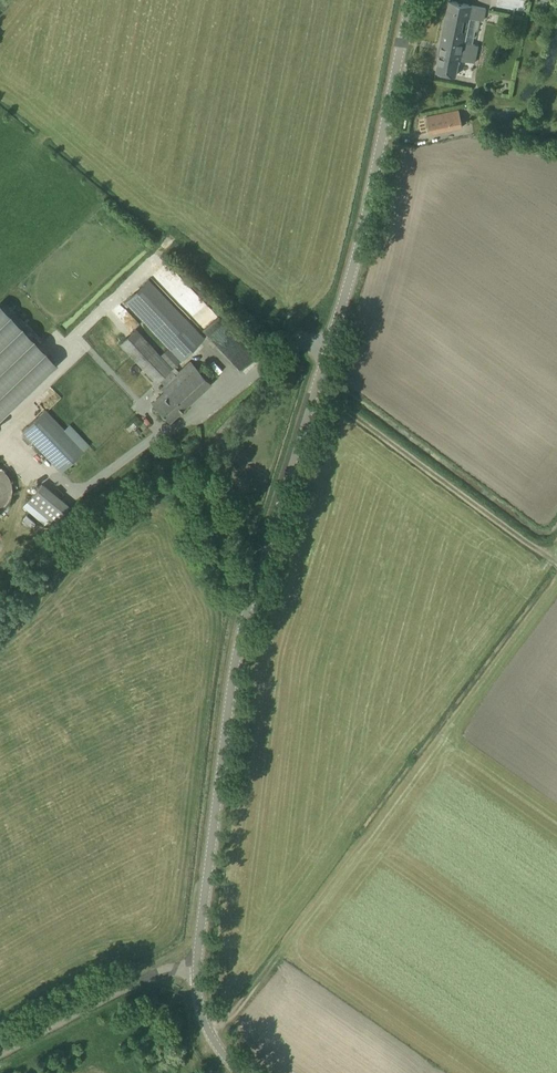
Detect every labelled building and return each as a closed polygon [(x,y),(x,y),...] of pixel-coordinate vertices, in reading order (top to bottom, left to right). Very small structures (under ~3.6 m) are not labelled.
[(482,7),(449,0),(438,54),(439,55),(436,71),(456,75),(459,59),(461,59),(475,62),(478,45),(465,42),(470,17),(483,20),(486,8),(482,7)] [(444,114),(447,129),(462,126),(459,111),(444,114)] [(430,133),(447,129),(444,114),(427,118),(430,133)] [(154,279),(181,307),(195,293),(169,265),(154,279)] [(168,346),(160,355),(135,328),(120,343),(157,382),(160,380),(164,385),(161,387),(167,394),(155,405),(170,421),(211,382),(190,360),(176,374),(171,369),(172,368),(181,360),(204,338),(148,279),(125,301),(168,346)] [(60,357),(5,299),(0,304),(0,415),(4,411),(6,413),(25,394),(24,392),(60,357)] [(61,471),(84,450),(45,409),(22,430),(61,471)] [(0,471),(0,509),(10,507),(0,471)] [(40,482),(22,503),(48,525),(66,504),(40,482)]
